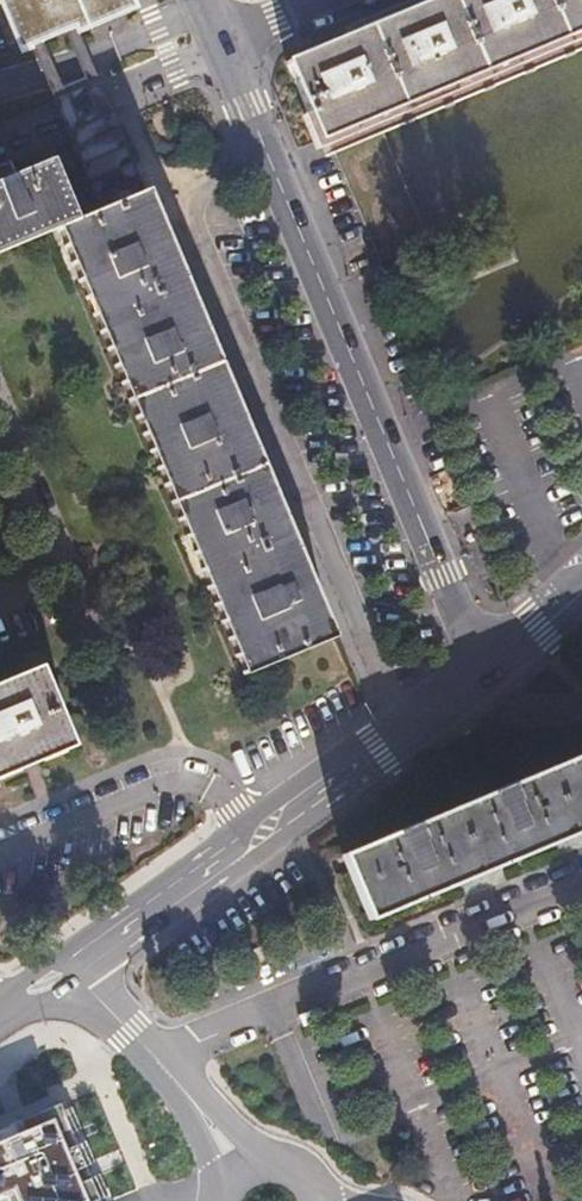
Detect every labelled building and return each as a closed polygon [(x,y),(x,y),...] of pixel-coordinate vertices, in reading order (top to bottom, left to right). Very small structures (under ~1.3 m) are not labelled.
[(24,56),(71,37),(73,29),(60,0),(1,0),(24,56)] [(134,0),(60,0),(73,29),(135,3),(134,0)] [(296,53),(283,58),(314,133),(351,118),(431,85),(517,50),(581,23),(581,0),(424,0),(296,53)] [(41,103),(90,82),(71,37),(24,56),(23,57),(37,92),(41,103)] [(138,194),(90,82),(41,103),(88,214),(138,194)] [(69,222),(43,161),(11,174),(5,160),(0,162),(0,251),(49,231),(69,222)] [(69,222),(49,231),(50,235),(54,245),(56,249),(60,260),(62,264),(67,275),(68,279),(73,290),(74,294),(79,305),(81,309),(85,320),(87,324),(91,335),(93,339),(98,351),(100,355),(104,365),(106,369),(110,381),(112,385),(116,395),(118,399),(123,411),(124,415),(129,425),(130,430),(135,441),(137,445),(141,456),(143,460),(147,471),(149,475),(153,485),(155,489),(159,501),(161,505),(167,519),(169,523),(176,540),(177,544),(182,555),(183,559),(188,571),(190,575),(194,585),(196,589),(200,600),(202,604),(207,616),(209,620),(213,631),(215,635),(219,646),(221,650),(225,661),(227,665),(231,676),(233,680),(323,643),(321,639),(289,562),(277,531),(211,372),(201,348),(201,347),(200,344),(152,228),(143,208),(139,198),(138,194),(88,214),(69,222)] [(0,680),(0,777),(24,767),(32,764),(38,762),(77,745),(43,662),(0,680)] [(345,857),(371,921),(581,835),(581,759),(345,857)] [(4,1198),(5,1200),(113,1200),(111,1196),(100,1169),(94,1156),(72,1102),(0,1131),(0,1200),(4,1198)]
